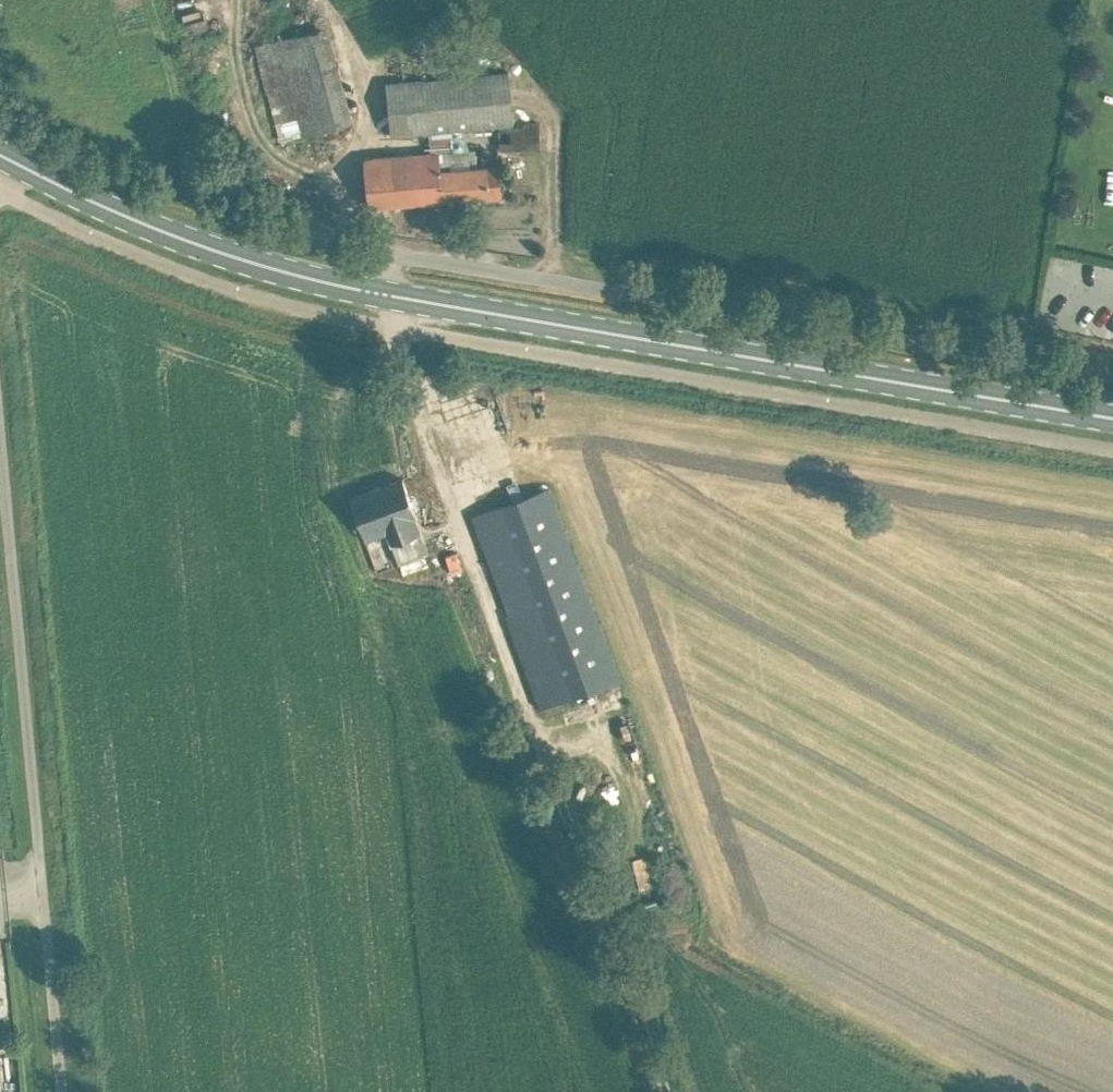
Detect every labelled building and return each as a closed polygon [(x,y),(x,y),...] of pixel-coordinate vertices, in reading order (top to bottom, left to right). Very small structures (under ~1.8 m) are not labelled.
[(327,24),(255,43),(280,136),(352,117),(327,24)] [(1093,65),(1085,72),(1093,82),(1102,75),(1093,65)] [(425,78),(429,131),(514,124),(510,71),(425,78)] [(391,204),(501,195),(498,163),(477,165),(476,148),(363,158),(366,183),(368,205),(391,204)] [(414,516),(401,480),(349,499),(362,535),(384,527),(396,560),(424,550),(418,533),(416,534),(410,518),(414,516)] [(619,679),(548,488),(473,516),(509,613),(506,614),(541,708),(619,679)]
